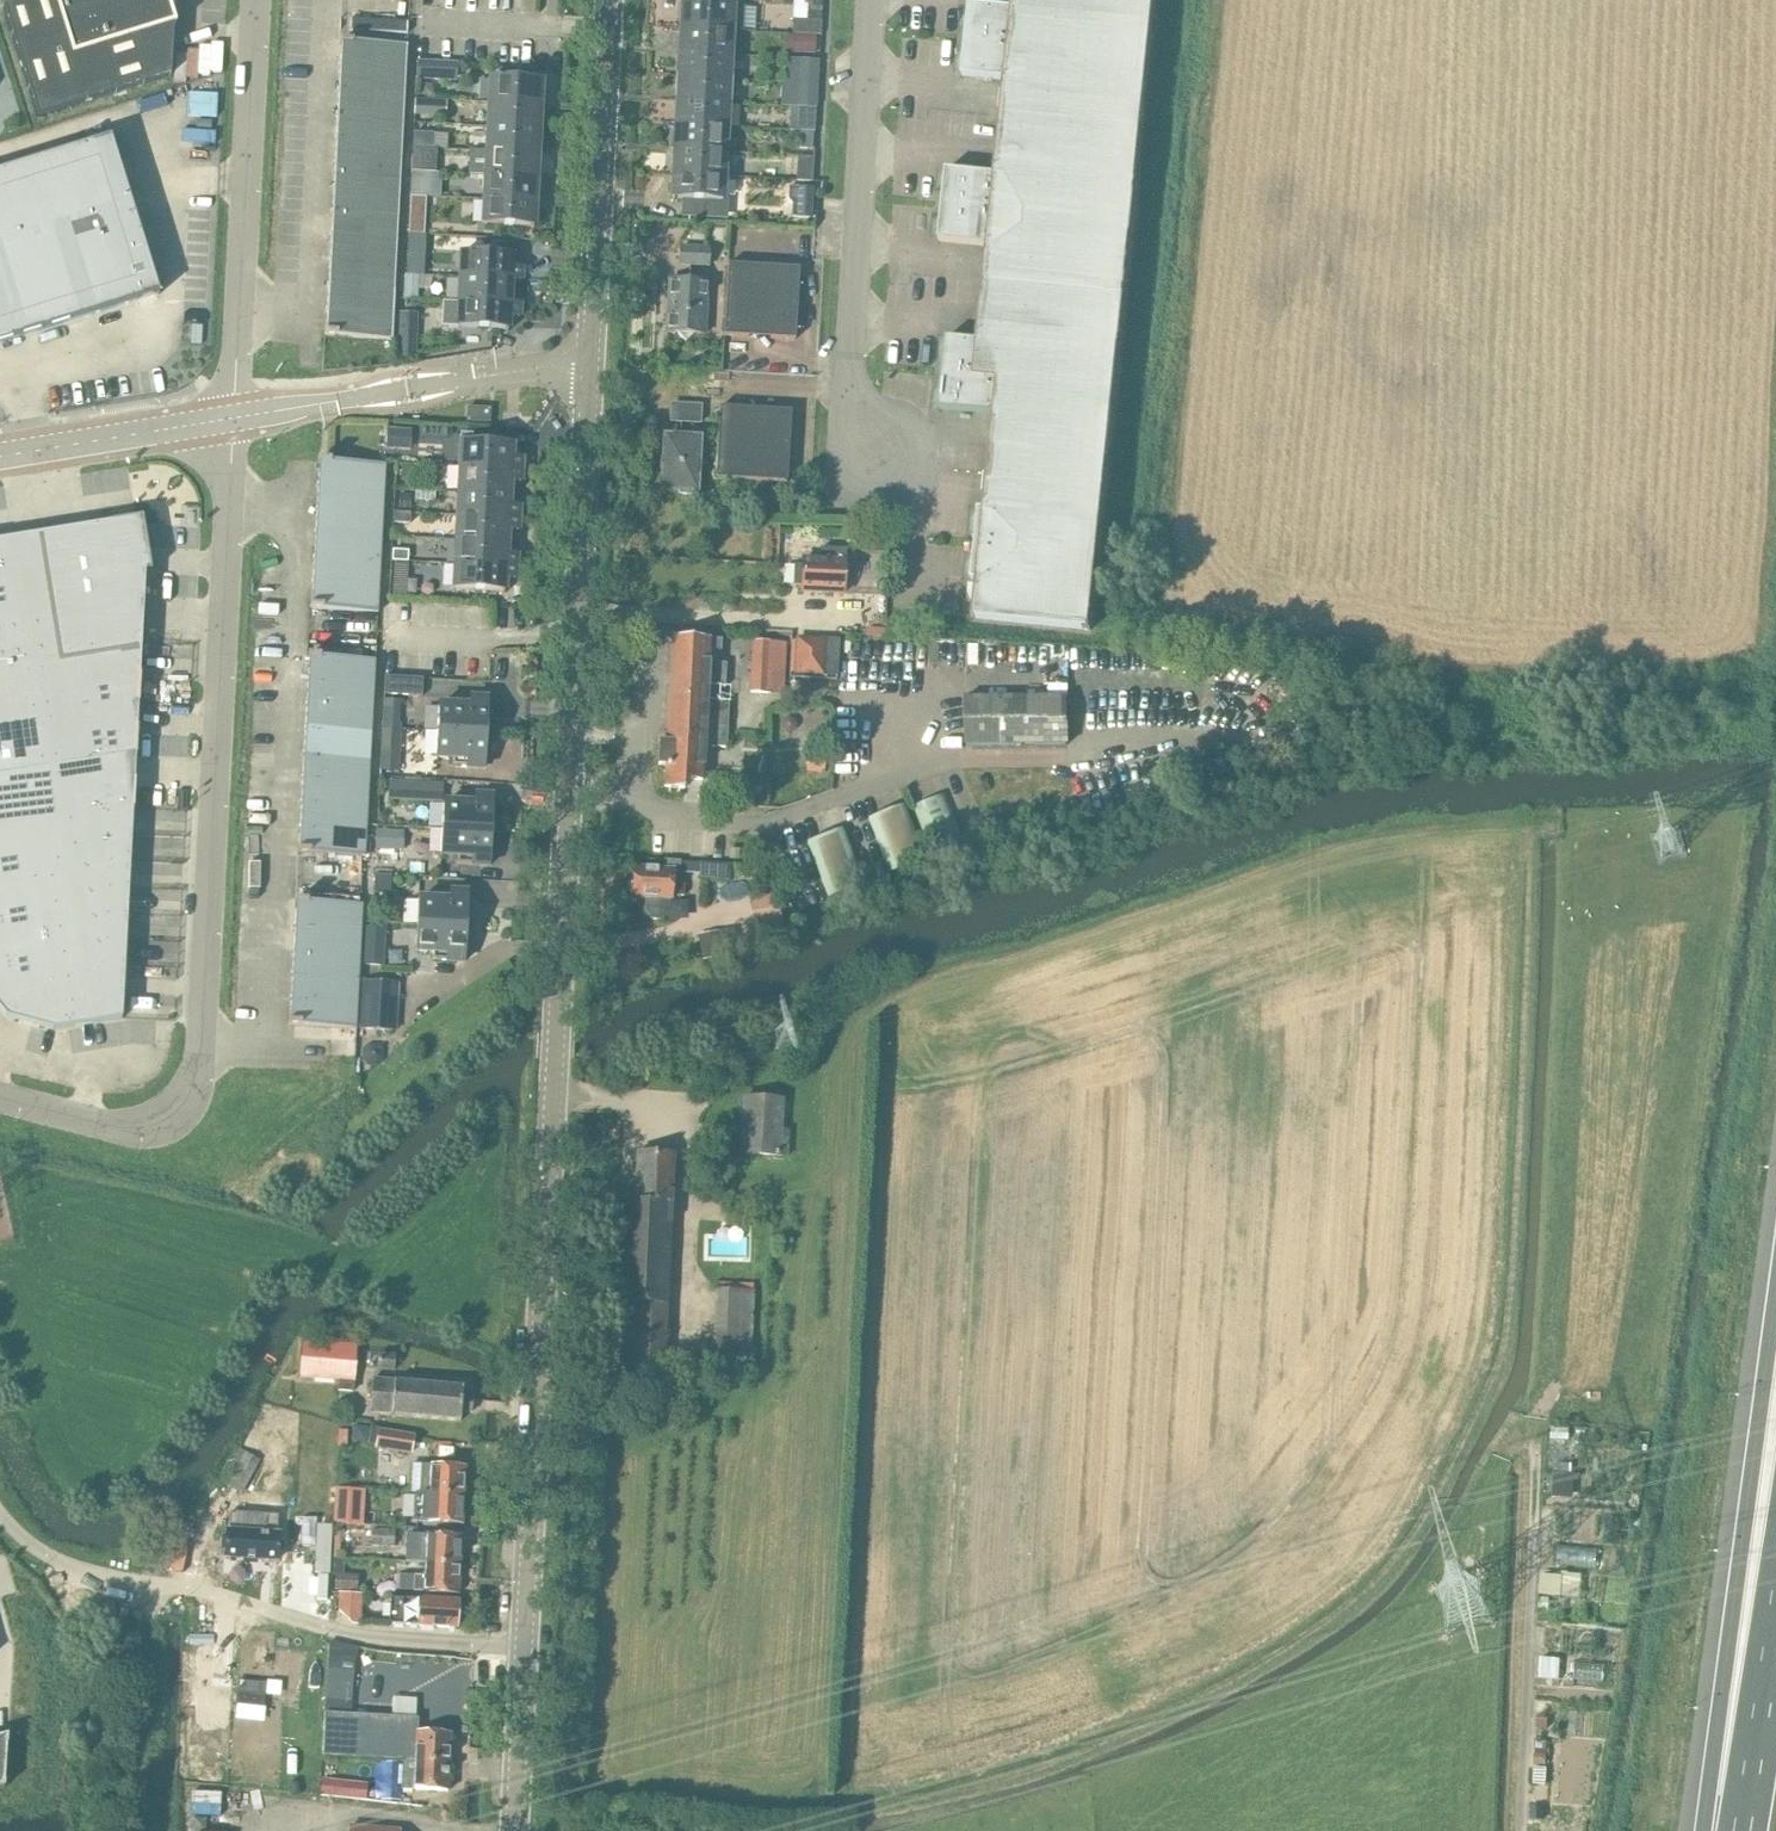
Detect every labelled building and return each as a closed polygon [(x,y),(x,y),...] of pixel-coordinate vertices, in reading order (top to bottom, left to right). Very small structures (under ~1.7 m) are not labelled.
[(170,8),(175,6),(175,0),(28,0),(3,8),(37,117),(171,76),(173,26),(176,25),(170,8)] [(410,0),(341,0),(339,42),(407,45),(410,0)] [(731,30),(732,5),(684,3),(684,0),(683,0),(681,28),(731,30)] [(965,40),(1150,59),(1156,0),(1012,0),(1011,8),(969,4),(965,37),(965,40)] [(821,20),(793,19),(792,33),(820,35),(821,20)] [(730,55),(731,30),(681,28),(680,52),(730,55)] [(787,35),(786,53),(814,54),(815,36),(787,35)] [(965,42),(962,75),(1004,80),(1000,115),(1142,130),(1150,59),(965,40),(965,42)] [(338,66),(406,70),(407,45),(339,42),(338,66)] [(680,52),(679,76),(728,79),(730,55),(680,52)] [(416,79),(443,80),(444,62),(417,60),(416,79)] [(337,91),(405,94),(406,70),(338,66),(337,91)] [(727,103),(728,79),(679,76),(677,101),(727,103)] [(541,77),(539,77),(539,79),(491,77),(490,102),(539,105),(541,77)] [(335,115),(404,119),(405,94),(337,91),(335,115)] [(416,99),(415,114),(445,116),(446,101),(416,99)] [(726,128),(727,103),(677,101),(676,125),(726,128)] [(538,129),(539,105),(490,102),(489,127),(538,129)] [(334,140),(402,143),(404,119),(335,115),(334,140)] [(946,170),(943,205),(1132,225),(1142,130),(1000,115),(994,175),(946,170)] [(724,152),(726,128),(676,125),(675,149),(724,152)] [(537,153),(538,129),(489,127),(487,151),(537,153)] [(414,132),(413,147),(433,148),(434,133),(414,132)] [(159,294),(110,137),(0,172),(0,344),(159,294)] [(333,164),(401,168),(402,143),(334,140),(333,164)] [(723,176),(724,152),(675,149),(674,174),(723,176)] [(535,178),(537,153),(487,151),(486,175),(535,178)] [(416,154),(415,171),(432,172),(433,155),(416,154)] [(798,157),(796,180),(812,181),(813,157),(798,157)] [(332,189),(400,193),(401,168),(333,164),(332,189)] [(674,174),(672,201),(674,201),(674,199),(722,202),(723,176),(674,174)] [(534,202),(535,178),(486,175),(485,199),(534,202)] [(436,177),(411,176),(410,195),(435,197),(436,177)] [(330,214),(398,217),(400,193),(332,189),(330,214)] [(485,199),(483,225),(531,227),(531,230),(533,230),(534,202),(485,199)] [(943,205),(939,241),(986,246),(983,281),(1125,296),(1132,225),(943,205)] [(329,238),(397,242),(398,217),(330,214),(329,238)] [(410,234),(435,235),(436,215),(411,214),(410,234)] [(328,263),(396,266),(397,242),(329,238),(328,263)] [(708,265),(709,249),(681,247),(680,264),(708,265)] [(460,278),(520,281),(521,267),(519,267),(519,269),(511,268),(511,253),(510,253),(510,255),(462,252),(460,278)] [(326,287),(395,291),(396,266),(328,263),(326,287)] [(795,340),(799,268),(728,264),(723,336),(795,340)] [(420,276),(406,275),(405,299),(419,300),(420,276)] [(460,278),(459,302),(519,305),(519,304),(509,303),(510,281),(520,282),(520,281),(460,278)] [(666,332),(678,333),(685,341),(692,334),(704,334),(707,282),(669,280),(666,332)] [(943,371),(943,373),(1115,391),(1125,296),(983,281),(977,341),(946,338),(943,371)] [(325,312),(393,315),(395,291),(326,287),(325,312)] [(518,319),(519,305),(459,302),(458,327),(506,330),(506,332),(507,332),(508,316),(517,317),(517,319),(518,319)] [(415,343),(417,311),(398,310),(396,342),(415,343)] [(393,315),(325,312),(324,336),(392,340),(393,315)] [(943,375),(939,409),(993,414),(989,450),(1108,462),(1115,391),(943,373),(943,375)] [(700,406),(672,404),(671,421),(699,423),(700,406)] [(490,408),(468,407),(467,421),(489,422),(490,408)] [(719,407),(715,479),(787,483),(791,411),(719,407)] [(665,437),(665,442),(662,490),(679,491),(679,494),(693,495),(693,492),(695,492),(698,439),(665,437)] [(520,470),(521,456),(519,456),(519,458),(511,457),(512,442),(510,442),(510,444),(462,441),(461,467),(520,470)] [(978,509),(974,544),(1098,557),(1108,462),(989,450),(983,509),(978,509)] [(386,464),(318,460),(316,487),(384,491),(386,464)] [(461,467),(459,491),(509,493),(510,481),(518,482),(518,484),(520,484),(520,470),(461,467)] [(383,516),(384,491),(316,487),(315,512),(383,516)] [(459,491),(458,515),(518,518),(518,505),(517,505),(517,506),(508,506),(509,493),(459,491)] [(382,540),(383,516),(315,512),(314,537),(382,540)] [(394,523),(410,523),(410,513),(395,513),(394,523)] [(458,515),(457,540),(506,542),(507,530),(516,530),(515,532),(517,532),(518,518),(458,515)] [(6,1017),(54,1030),(122,1017),(124,963),(132,809),(133,809),(135,780),(134,780),(135,756),(136,756),(138,727),(137,727),(138,704),(139,704),(140,674),(139,674),(141,651),(145,572),(151,571),(142,517),(110,522),(110,523),(67,530),(58,531),(51,533),(0,541),(0,1010),(6,1017)] [(381,565),(382,540),(314,537),(312,562),(381,565)] [(457,540),(456,564),(515,567),(516,553),(514,553),(514,555),(506,555),(506,542),(457,540)] [(974,544),(971,580),(976,580),(972,618),(974,618),(975,617),(1088,629),(1088,630),(1091,630),(1098,557),(974,544)] [(794,564),(793,585),(801,585),(801,591),(843,593),(845,561),(846,548),(820,547),(820,560),(802,559),(802,565),(794,564)] [(408,551),(393,550),(392,561),(408,561),(408,551)] [(379,590),(381,565),(312,562),(311,586),(379,590)] [(456,564),(454,589),(502,592),(502,594),(504,594),(504,578),(513,579),(513,581),(514,581),(515,567),(456,564)] [(379,590),(311,586),(310,609),(378,612),(379,590)] [(670,690),(719,691),(719,687),(725,687),(726,663),(720,663),(722,639),(673,635),(670,690)] [(822,673),(823,641),(798,640),(797,671),(822,673)] [(751,692),(768,693),(784,694),(787,643),(771,642),(754,642),(751,692)] [(307,656),(306,682),(318,682),(374,685),(375,660),(363,659),(319,657),(307,656)] [(385,676),(384,694),(403,695),(404,677),(385,676)] [(422,696),(423,678),(404,677),(403,695),(422,696)] [(306,682),(305,706),(316,707),(373,710),(374,685),(318,682),(306,682)] [(670,690),(666,744),(704,746),(726,748),(729,701),(718,700),(719,691),(670,690)] [(1068,696),(965,696),(966,747),(1068,747),(1068,696)] [(487,734),(488,700),(456,698),(456,707),(438,706),(437,731),(487,734)] [(305,706),(303,730),(315,731),(371,734),(373,710),(316,707),(305,706)] [(303,730),(302,754),(312,755),(370,758),(371,734),(315,731),(303,730)] [(485,768),(487,734),(437,731),(436,756),(453,757),(453,766),(485,768)] [(399,771),(401,739),(382,738),(380,770),(399,771)] [(704,746),(666,744),(659,743),(658,764),(665,765),(664,786),(684,787),(685,779),(702,780),(704,746)] [(302,754),(301,779),(311,779),(369,782),(370,758),(312,755),(302,754)] [(301,779),(300,803),(309,804),(368,807),(369,782),(311,779),(301,779)] [(443,785),(397,783),(397,799),(443,801),(443,785)] [(947,794),(921,804),(943,856),(967,846),(947,794)] [(491,831),(493,797),(461,796),(460,804),(443,803),(442,829),(491,831)] [(300,803),(298,827),(308,828),(366,831),(368,807),(309,804),(300,803)] [(904,805),(868,820),(890,874),(925,861),(904,805)] [(298,827),(297,852),(365,855),(366,831),(308,828),(298,827)] [(457,864),(490,865),(491,831),(442,829),(441,854),(458,855),(457,864)] [(843,829),(807,843),(828,898),(864,885),(843,829)] [(404,831),(377,830),(376,848),(404,849),(404,831)] [(730,849),(730,859),(738,859),(739,849),(730,849)] [(672,895),(679,896),(684,896),(684,884),(680,884),(681,861),(664,860),(663,868),(633,865),(631,897),(645,898),(644,912),(651,919),(662,920),(669,913),(670,899),(672,900),(672,895)] [(700,865),(699,880),(731,882),(732,866),(700,865)] [(375,875),(375,893),(390,893),(391,875),(375,875)] [(468,893),(436,892),(435,900),(418,900),(417,925),(466,928),(468,893)] [(778,897),(750,900),(754,931),(782,927),(778,897)] [(363,904),(306,901),(294,901),(293,926),(361,930),(363,904)] [(432,960),(465,962),(466,928),(417,925),(415,950),(433,951),(432,960)] [(293,926),(292,951),(360,954),(361,930),(293,926)] [(364,965),(383,965),(385,928),(366,927),(364,965)] [(722,956),(719,930),(699,933),(703,959),(722,956)] [(292,951),(291,975),(359,978),(360,954),(292,951)] [(291,975),(289,999),(358,1003),(359,978),(291,975)] [(288,1025),(341,1028),(356,1028),(358,1003),(289,999),(288,1025)] [(742,1046),(742,1061),(757,1062),(758,1047),(742,1046)] [(744,1098),(742,1154),(786,1156),(788,1131),(781,1131),(783,1099),(744,1098)] [(623,1409),(635,1409),(634,1425),(664,1426),(665,1411),(661,1411),(674,1156),(636,1154),(634,1200),(614,1199),(609,1302),(618,1302),(615,1363),(626,1364),(623,1409)] [(753,1212),(729,1210),(729,1222),(752,1223),(753,1212)] [(752,1425),(750,1368),(754,1293),(717,1291),(712,1366),(738,1368),(738,1371),(712,1372),(713,1390),(739,1389),(740,1425),(752,1425)] [(301,1342),(299,1377),(338,1380),(337,1390),(352,1391),(355,1346),(301,1342)] [(395,1354),(378,1353),(377,1368),(393,1369),(395,1354)] [(459,1422),(460,1411),(469,1412),(471,1396),(461,1396),(462,1386),(372,1378),(369,1414),(459,1422)] [(376,1447),(411,1453),(413,1436),(379,1431),(376,1447)] [(260,1460),(246,1453),(240,1449),(222,1482),(242,1493),(260,1460)] [(431,1465),(429,1493),(464,1495),(465,1467),(431,1465)] [(334,1523),(348,1523),(350,1489),(336,1488),(334,1523)] [(415,1492),(413,1522),(462,1524),(464,1495),(429,1493),(415,1492)] [(227,1530),(225,1556),(277,1560),(279,1533),(269,1533),(271,1514),(259,1513),(258,1532),(227,1530)] [(373,1530),(372,1545),(394,1547),(395,1532),(373,1530)] [(425,1550),(424,1563),(458,1565),(460,1536),(415,1534),(415,1549),(425,1550)] [(164,1550),(148,1546),(145,1558),(161,1562),(164,1550)] [(458,1565),(424,1563),(423,1577),(413,1577),(412,1590),(457,1594),(458,1565)] [(335,1574),(335,1589),(357,1590),(358,1575),(335,1574)] [(361,1624),(362,1594),(339,1593),(338,1608),(352,1624),(361,1624)] [(389,1623),(418,1625),(457,1627),(458,1600),(419,1598),(419,1599),(390,1598),(389,1623)] [(196,1654),(194,1684),(194,1713),(189,1713),(188,1723),(202,1723),(202,1713),(216,1714),(218,1655),(196,1654)] [(351,1714),(355,1657),(329,1656),(325,1712),(351,1714)] [(386,1759),(402,1760),(415,1760),(449,1762),(451,1733),(416,1732),(343,1729),(343,1730),(323,1729),(322,1753),(342,1754),(342,1757),(386,1759)] [(0,1736),(0,1789),(6,1787),(9,1733),(0,1736)] [(415,1760),(402,1760),(401,1788),(448,1791),(449,1762),(415,1760)] [(368,1783),(336,1780),(334,1797),(366,1800),(368,1783)]
